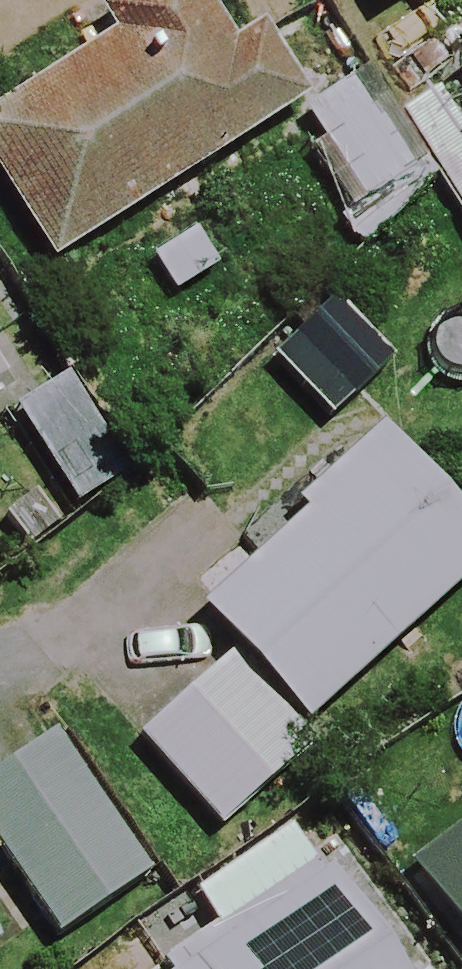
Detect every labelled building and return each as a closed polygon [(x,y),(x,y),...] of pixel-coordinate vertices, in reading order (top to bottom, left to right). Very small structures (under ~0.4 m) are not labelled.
[(1,205),(43,273),(303,109),(249,23),(222,40),(196,0),(116,0),(92,15),(111,45),(0,115),(0,206),(1,205)] [(373,12),(393,0),(365,0),(373,12)] [(408,173),(357,86),(301,118),(352,206),(408,173)] [(389,362),(330,305),(268,369),(327,426),(389,362)] [(121,477),(64,393),(14,426),(71,511),(121,477)] [(376,440),(192,615),(302,730),(461,579),(461,530),(376,440)] [(294,763),(213,670),(132,740),(213,834),(294,763)] [(84,798),(0,858),(0,870),(55,946),(144,883),(84,798)] [(413,874),(461,940),(461,838),(413,874)] [(319,870),(168,968),(385,968),(319,870)]
